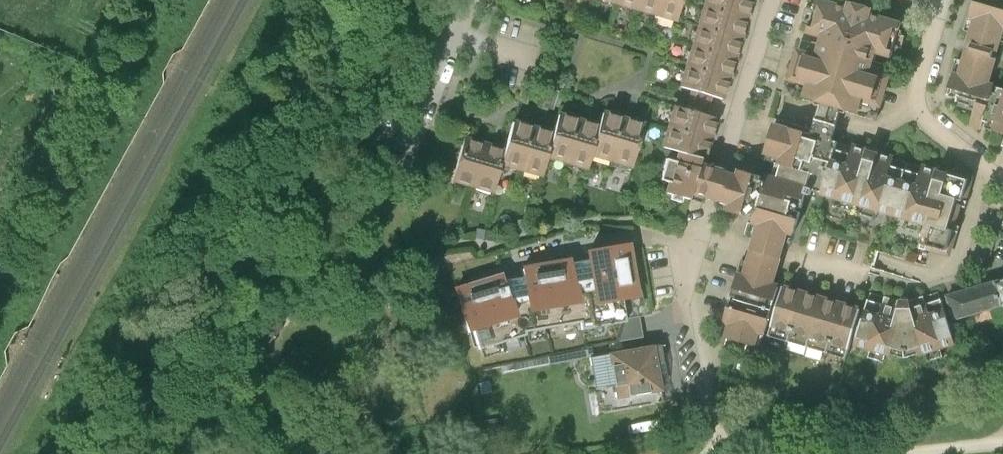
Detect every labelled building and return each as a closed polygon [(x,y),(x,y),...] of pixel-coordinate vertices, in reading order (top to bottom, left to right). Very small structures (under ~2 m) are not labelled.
[(675,21),(681,0),(606,0),(675,21)] [(680,88),(690,91),(711,97),(721,100),(750,0),(706,0),(680,88)] [(841,112),(845,114),(846,112),(876,121),(892,66),(873,61),(875,53),(891,58),(900,29),(902,29),(904,23),(827,0),(819,0),(809,33),(825,38),(822,46),(802,40),(786,95),(816,104),(816,105),(820,107),(819,112),(816,120),(836,126),(839,118),(841,112)] [(992,0),(975,0),(970,16),(977,19),(973,34),(976,35),(997,41),(1000,41),(1002,30),(1002,3),(992,0)] [(997,41),(976,35),(972,49),(967,63),(965,62),(961,77),(953,75),(947,97),(958,99),(959,97),(977,103),(972,121),(975,126),(985,129),(996,88),(987,85),(991,70),(989,69),(993,55),(997,41)] [(996,88),(985,129),(1002,134),(1002,90),(996,88)] [(705,116),(711,97),(690,91),(685,110),(705,116)] [(715,119),(705,116),(685,110),(675,107),(663,148),(678,153),(699,159),(703,160),(707,148),(712,130),(715,119)] [(613,116),(602,113),(598,126),(589,157),(629,168),(642,124),(628,120),(613,116)] [(568,117),(558,114),(553,132),(545,158),(585,170),(589,157),(598,126),(583,121),(568,117)] [(775,130),(772,129),(766,150),(769,151),(768,153),(783,158),(777,179),(812,190),(822,193),(836,150),(838,142),(832,141),(836,126),(816,120),(813,130),(814,130),(813,135),(791,129),(791,131),(776,127),(775,130)] [(522,124),(512,121),(505,147),(500,165),(540,176),(545,158),(553,132),(537,128),(522,124)] [(475,139),(464,136),(452,180),(492,191),(500,165),(505,147),(493,144),(475,139)] [(850,154),(836,150),(822,193),(927,224),(921,244),(948,252),(969,181),(922,167),(920,174),(891,166),(893,159),(852,147),(850,154)] [(687,200),(689,192),(697,166),(699,159),(678,153),(675,163),(665,160),(659,181),(669,184),(666,193),(687,200)] [(712,199),(731,205),(739,178),(719,174),(697,166),(689,192),(712,199)] [(741,171),(739,178),(731,205),(729,212),(750,218),(751,214),(755,216),(757,210),(765,182),(761,181),(762,177),(741,171)] [(777,179),(767,176),(765,182),(757,210),(798,221),(801,213),(797,212),(798,208),(802,209),(806,195),(811,196),(812,190),(777,179)] [(798,221),(757,210),(755,216),(753,222),(761,224),(756,239),(759,240),(757,246),(755,251),(776,258),(778,252),(780,246),(783,247),(787,232),(794,234),(798,221)] [(502,276),(455,291),(468,333),(473,331),(478,350),(525,336),(525,332),(579,323),(580,330),(625,322),(621,300),(636,297),(627,245),(588,251),(590,260),(571,263),(571,261),(521,269),(523,277),(504,281),(502,276)] [(776,258),(755,251),(752,263),(749,263),(745,278),(738,276),(724,322),(731,324),(727,339),(753,347),(758,332),(765,334),(768,323),(775,298),(779,287),(771,285),(776,270),(773,270),(776,258)] [(995,283),(968,291),(947,297),(955,320),(1002,306),(1002,280),(995,283)] [(861,310),(783,287),(779,300),(772,324),(768,336),(846,359),(852,338),(860,314),(861,310)] [(876,308),(866,305),(863,315),(856,339),(855,344),(870,348),(867,358),(883,363),(886,353),(905,359),(924,353),(927,362),(943,358),(940,348),(955,343),(943,304),(933,307),(931,303),(926,304),(924,297),(908,302),(901,302),(885,297),(883,305),(877,303),(876,308)] [(779,300),(775,298),(768,323),(772,324),(779,300)] [(863,315),(860,314),(852,338),(856,339),(863,315)] [(660,346),(609,355),(617,398),(660,391),(658,375),(665,373),(660,346)]
